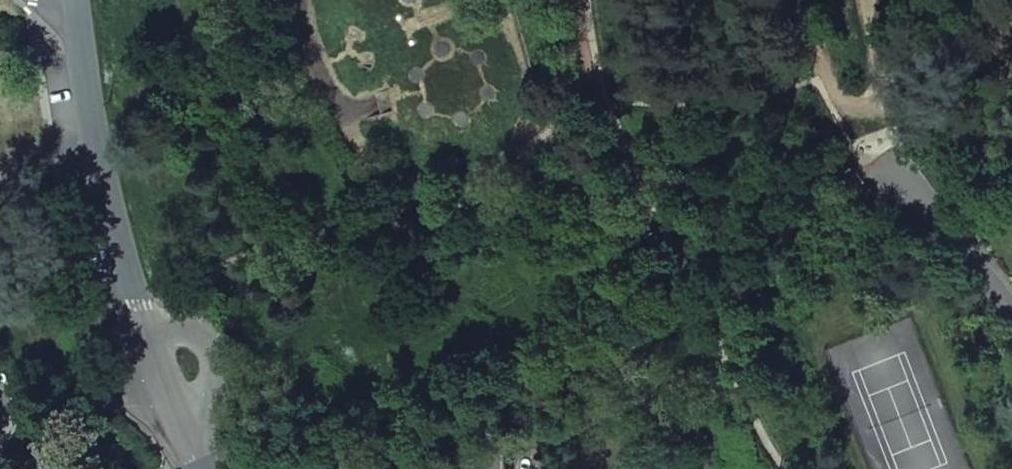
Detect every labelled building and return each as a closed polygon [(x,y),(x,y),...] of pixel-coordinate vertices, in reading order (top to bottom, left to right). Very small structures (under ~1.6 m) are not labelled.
[(391,101),(389,95),(389,89),(377,92),(382,114),(394,111),(393,108),(391,101)]
